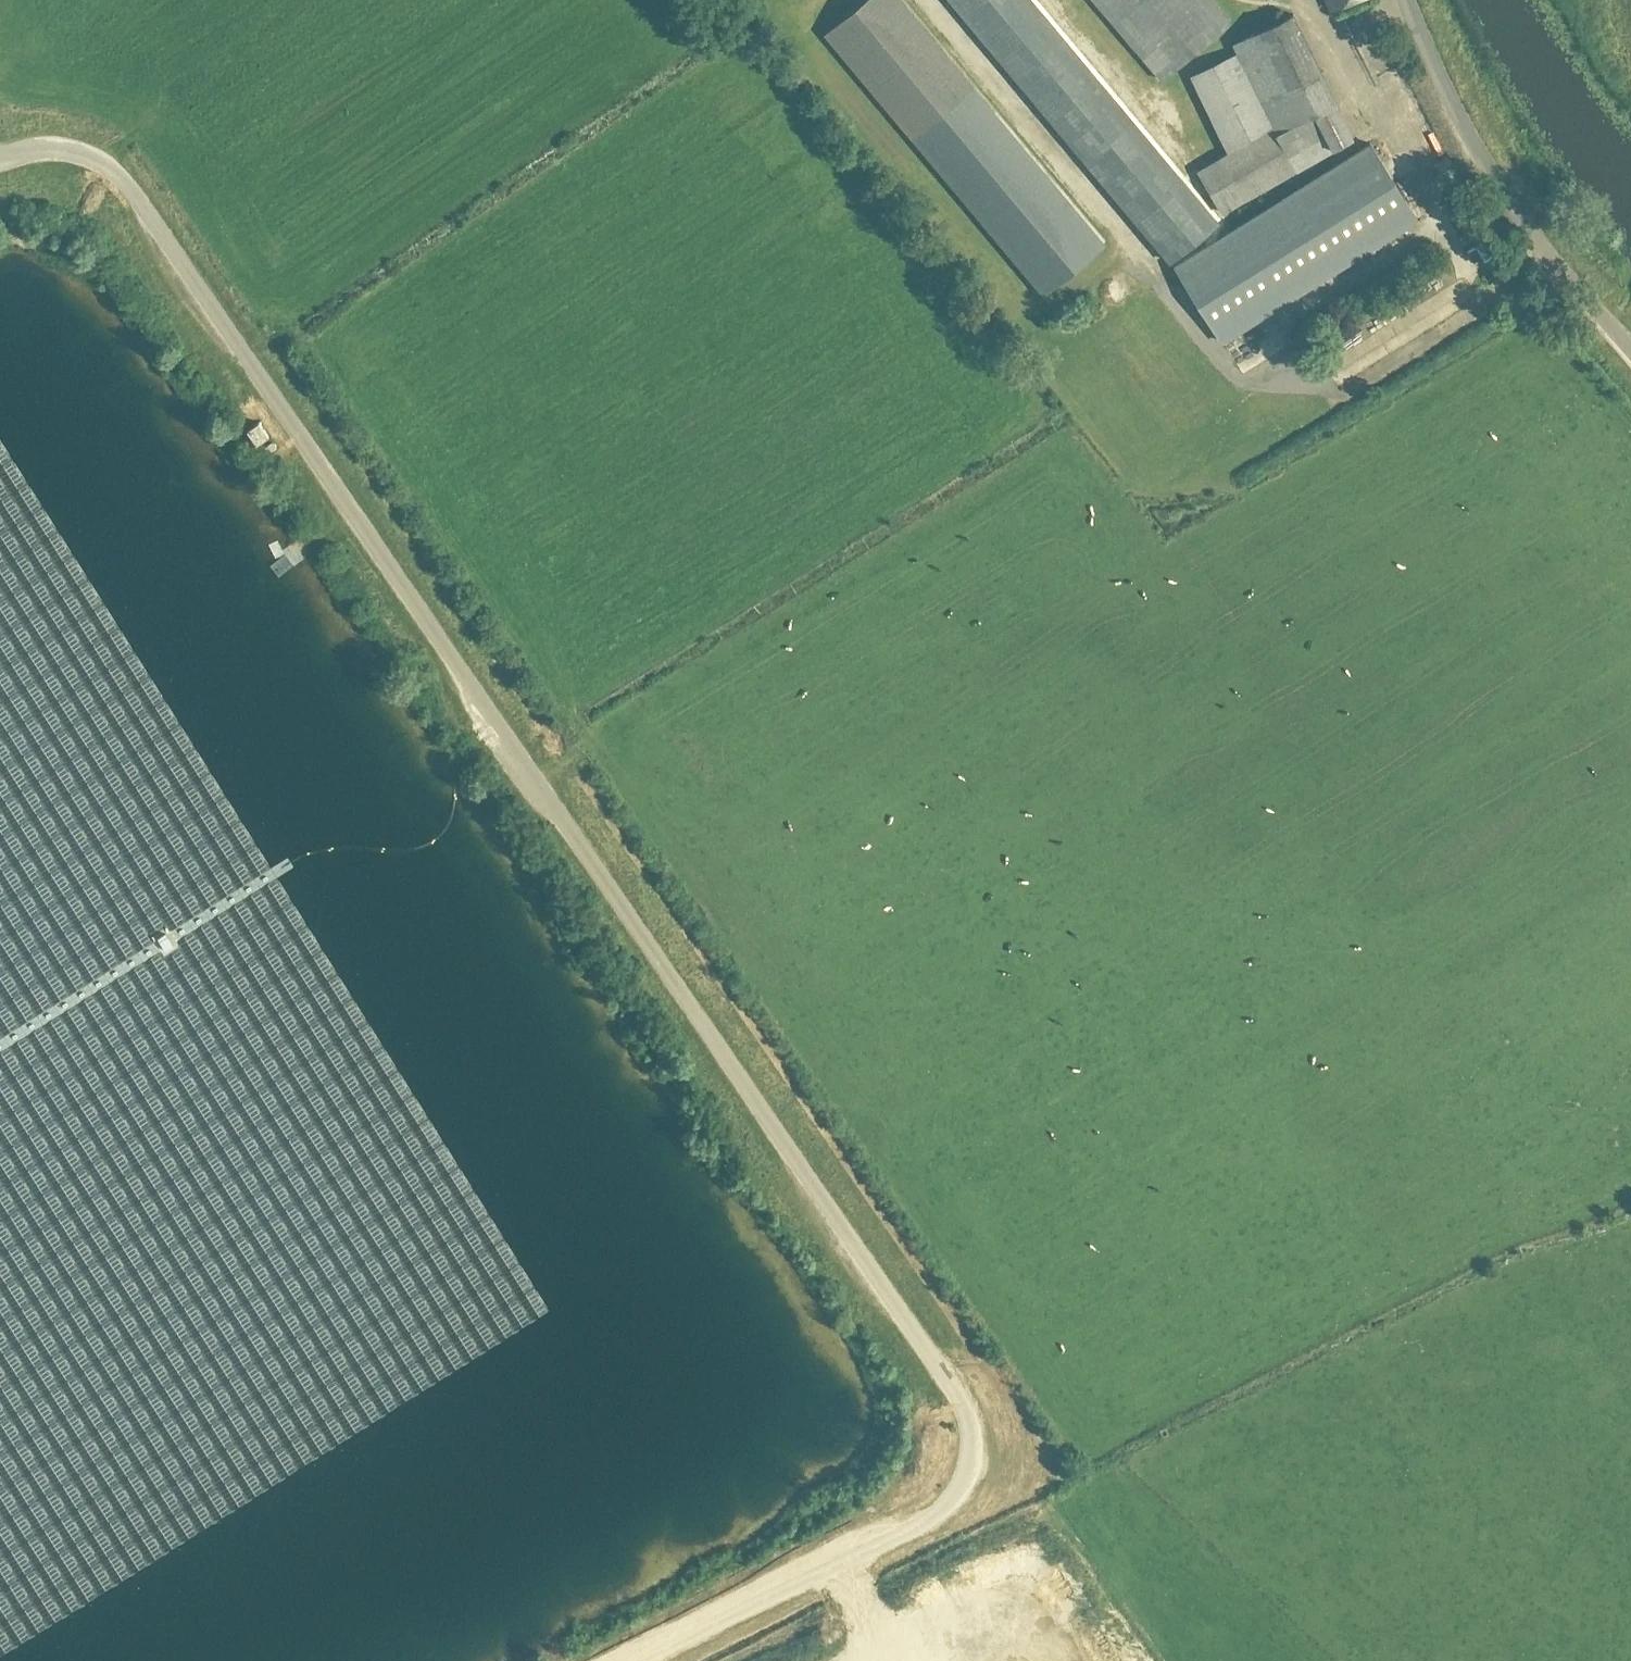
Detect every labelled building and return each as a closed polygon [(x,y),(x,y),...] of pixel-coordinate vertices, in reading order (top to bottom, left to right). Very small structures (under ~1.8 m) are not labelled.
[(899,0),(864,0),(826,32),(958,188),(1045,294),(1104,244),(899,0)] [(1027,0),(964,0),(1168,243),(1352,137),(1337,104),(1338,103),(1293,13),(1233,43),(1237,51),(1191,74),(1219,132),(1229,151),(1179,180),(1027,0)] [(1163,78),(1229,23),(1210,0),(1097,0),(1163,78)] [(1330,8),(1351,0),(1327,0),(1330,8)] [(1221,340),(1417,218),(1370,142),(1174,264),(1221,340)] [(266,350),(280,343),(272,329),(259,336),(266,350)] [(258,421),(244,431),(254,446),(268,436),(258,421)]
